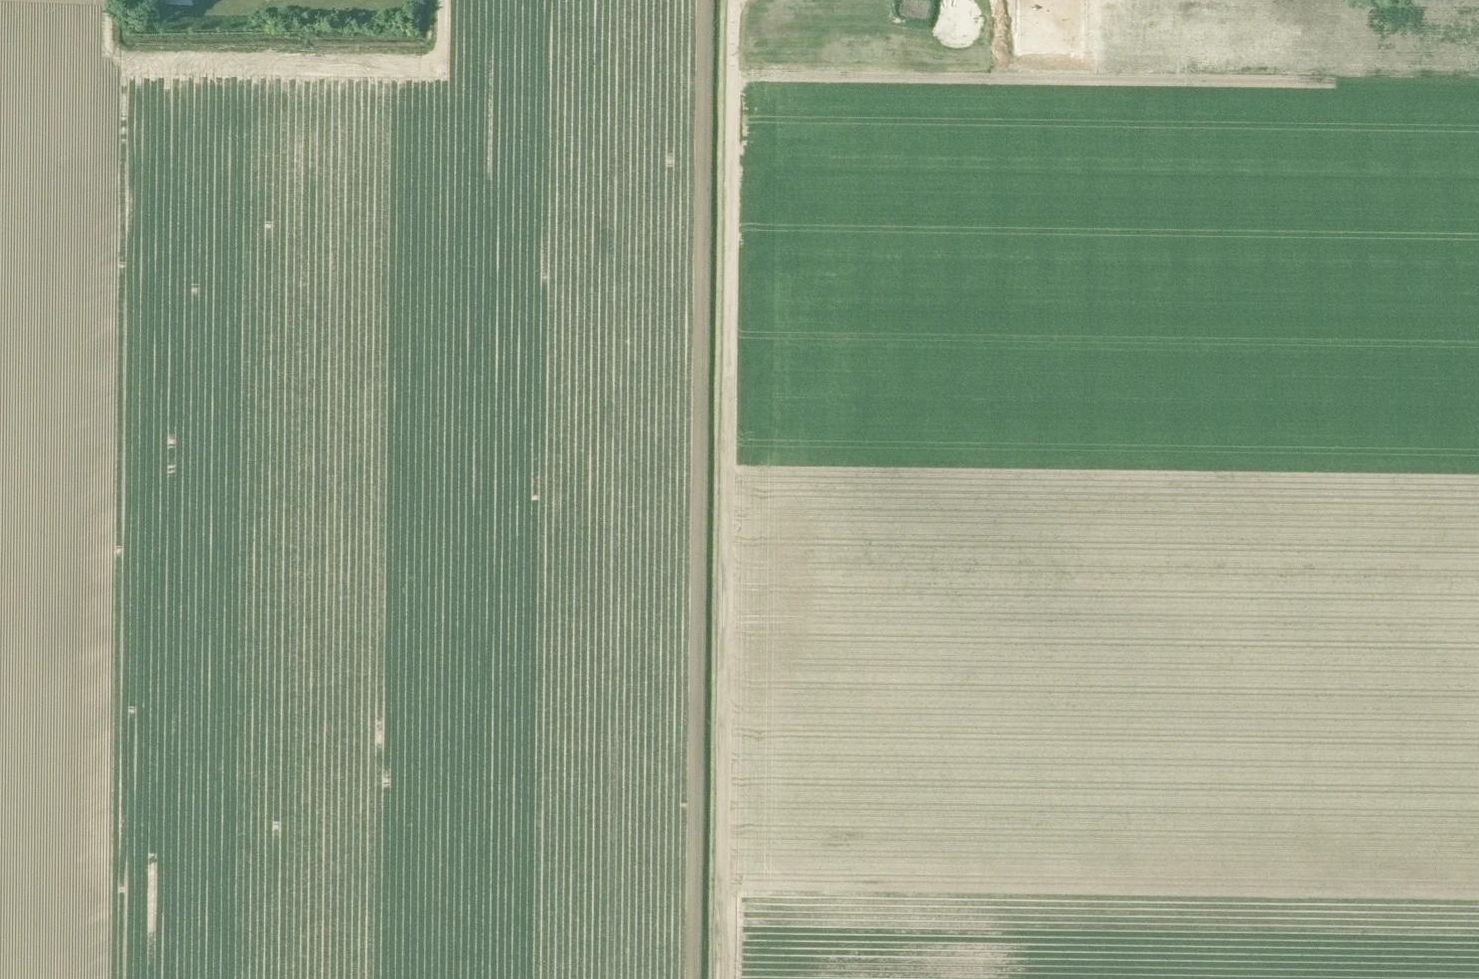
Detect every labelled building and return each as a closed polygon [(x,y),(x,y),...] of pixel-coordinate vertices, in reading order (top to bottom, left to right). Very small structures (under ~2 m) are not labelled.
[(958,48),(960,48),(962,48),(965,47),(967,46),(970,45),(971,44),(974,42),(977,40),(978,38),(980,35),(981,33),(982,31),(983,28),(983,25),(983,22),(983,21),(982,18),(982,16),(981,14),(979,11),(978,9),(976,7),(975,5),(974,4),(971,2),(969,1),(966,0),(950,0),(947,1),(945,3),(942,4),(940,7),(938,9),(936,12),(935,14),(935,16),(934,18),(934,21),(933,24),(934,28),(934,30),(935,32),(936,34),(937,36),(939,39),(941,41),(943,43),(945,45),(949,46),(952,47),(955,48),(958,48)] [(1235,17),(1234,0),(1123,0),(1123,4),(1015,6),(1015,20),(1120,18),(1120,19),(1235,17)] [(1065,21),(1015,20),(1015,49),(1077,50),(1077,29),(1065,29),(1065,21)] [(1088,36),(1089,52),(1120,51),(1120,36),(1088,36)]
